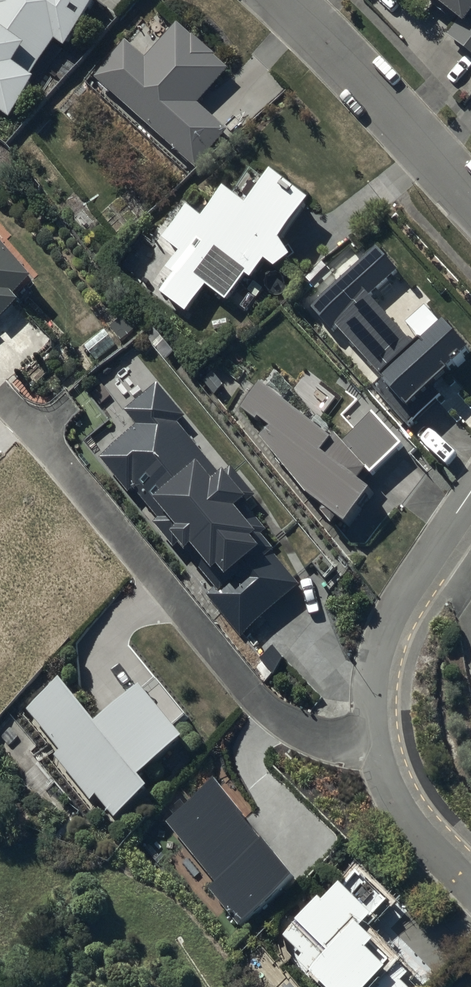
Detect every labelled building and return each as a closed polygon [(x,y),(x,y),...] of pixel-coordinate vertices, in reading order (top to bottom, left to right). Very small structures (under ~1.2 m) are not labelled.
[(12,120),(39,81),(32,76),(56,42),(65,49),(100,0),(0,0),(0,111),(12,120)] [(461,20),(448,37),(470,55),(470,0),(435,0),(461,20)] [(95,77),(196,168),(228,132),(198,105),(229,71),(214,57),(216,55),(194,36),(192,38),(179,25),(147,61),(127,43),(95,77)] [(191,207),(165,240),(181,252),(168,271),(175,276),(161,295),(190,315),(208,289),(229,304),(241,287),(248,291),(268,262),(278,271),(294,260),(282,242),(313,203),(274,173),(248,207),(226,191),(205,218),(191,207)] [(1,321),(21,302),(17,298),(37,279),(0,238),(0,320),(1,321)] [(310,312),(377,386),(370,393),(406,433),(443,398),(433,388),(470,353),(470,348),(448,322),(443,326),(429,310),(435,305),(418,286),(412,291),(398,275),(402,272),(380,247),(310,312)] [(224,478),(180,425),(187,418),(160,385),(127,412),(138,426),(100,458),(130,494),(134,490),(159,519),(153,524),(170,544),(177,538),(189,552),(194,548),(215,573),(208,578),(223,595),(233,587),(260,620),(301,586),(274,554),(277,552),(262,535),(267,531),(245,506),(256,496),(234,469),(224,478)] [(188,740),(178,727),(189,719),(159,679),(97,726),(63,682),(28,709),(60,751),(56,754),(91,800),(97,795),(115,818),(151,791),(140,777),(188,740)] [(214,776),(162,820),(213,880),(206,885),(239,924),(297,875),(214,776)] [(324,986),(408,986),(405,984),(412,976),(396,960),(394,961),(364,932),(391,905),(359,874),(346,888),(343,885),(326,901),(323,898),(285,937),(302,955),(297,960),(324,986)]
